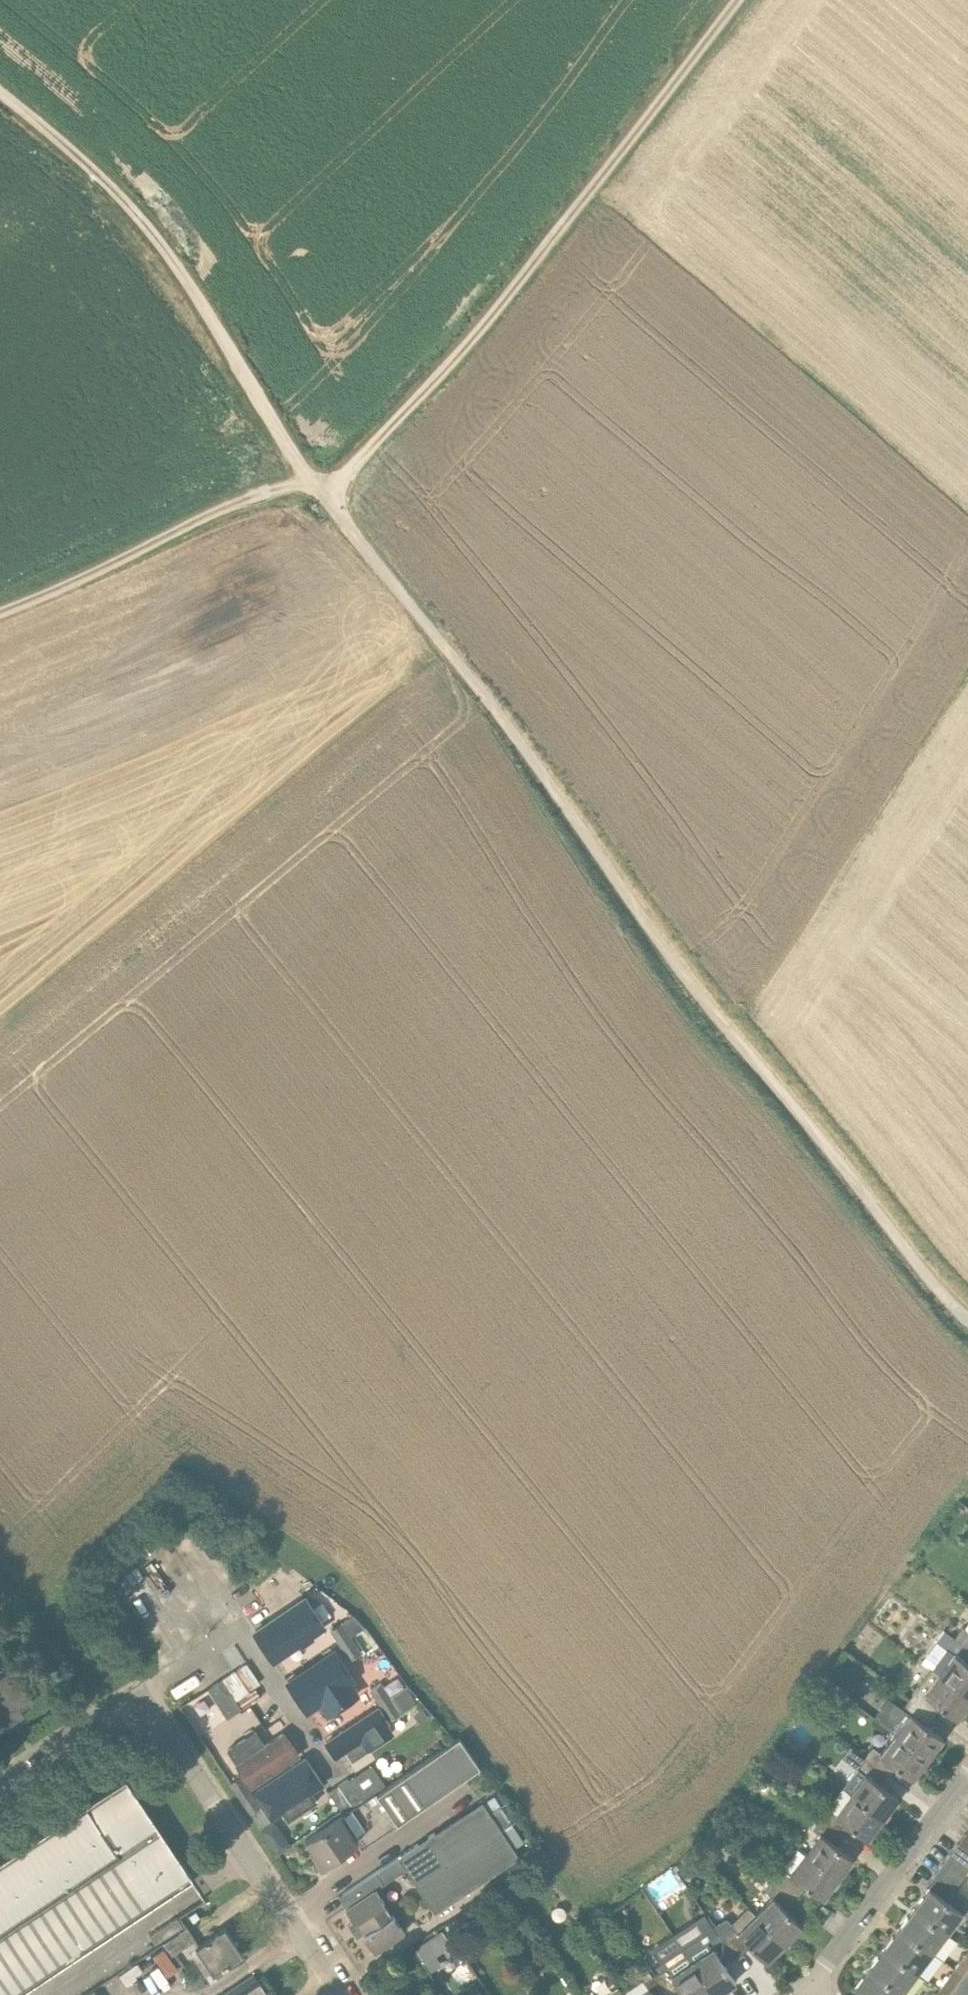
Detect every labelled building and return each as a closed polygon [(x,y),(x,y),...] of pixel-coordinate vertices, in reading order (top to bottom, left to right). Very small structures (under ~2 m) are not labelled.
[(350,1660),(361,1652),(351,1636),(342,1623),(341,1622),(330,1605),(320,1611),(314,1602),(304,1609),(311,1620),(320,1615),(350,1660)] [(342,1623),(351,1636),(365,1627),(354,1616),(342,1623)] [(273,1646),(283,1660),(325,1632),(315,1618),(273,1646)] [(963,1627),(954,1638),(967,1648),(967,1631),(963,1627)] [(954,1638),(943,1630),(921,1660),(931,1668),(967,1695),(967,1648),(954,1638)] [(339,1646),(288,1680),(283,1683),(292,1697),(296,1694),(305,1706),(354,1674),(345,1661),(348,1659),(339,1646)] [(400,1713),(416,1703),(397,1674),(394,1676),(380,1662),(386,1659),(379,1647),(370,1653),(377,1664),(366,1671),(375,1686),(370,1689),(398,1731),(408,1724),(400,1713)] [(967,1703),(967,1695),(931,1668),(909,1698),(933,1716),(940,1706),(956,1718),(967,1703)] [(0,1676),(0,1724),(33,1701),(11,1669),(0,1676)] [(228,1718),(260,1697),(255,1688),(250,1692),(235,1670),(208,1688),(228,1718)] [(893,1732),(928,1757),(942,1737),(926,1725),(933,1716),(909,1698),(901,1708),(908,1713),(893,1732)] [(381,1713),(336,1741),(350,1763),(394,1735),(381,1713)] [(252,1789),(304,1755),(286,1728),(262,1743),(252,1729),(225,1747),(252,1789)] [(864,1758),(888,1776),(896,1766),(912,1778),(928,1757),(893,1732),(879,1752),(873,1747),(864,1758)] [(376,1793),(396,1823),(481,1765),(461,1735),(376,1793)] [(304,1755),(252,1789),(282,1830),(296,1820),(287,1807),(323,1783),(304,1755)] [(842,1788),(882,1818),(898,1797),(881,1785),(888,1776),(864,1758),(842,1788)] [(269,1840),(279,1832),(241,1775),(230,1783),(240,1798),(269,1840)] [(33,1984),(108,1934),(192,1878),(125,1776),(0,1860),(0,1994),(17,1994),(33,1984)] [(340,1811),(361,1798),(349,1780),(338,1787),(337,1785),(327,1792),(340,1811)] [(819,1819),(843,1835),(850,1825),(867,1838),(882,1818),(842,1788),(819,1819)] [(435,1913),(520,1855),(483,1799),(398,1856),(407,1868),(435,1913)] [(305,1839),(314,1853),(310,1855),(321,1871),(338,1860),(335,1857),(357,1842),(340,1816),(305,1839)] [(804,1853),(837,1879),(853,1857),(837,1845),(843,1835),(819,1819),(811,1829),(818,1834),(804,1853)] [(967,1853),(967,1837),(964,1834),(956,1844),(967,1853)] [(967,1869),(967,1853),(956,1844),(949,1854),(967,1869)] [(822,1898),(837,1879),(804,1853),(798,1848),(775,1878),(798,1897),(806,1886),(822,1898)] [(961,1879),(967,1870),(967,1869),(949,1854),(941,1864),(961,1879)] [(934,1875),(953,1889),(961,1879),(941,1864),(934,1875)] [(645,1884),(656,1904),(684,1888),(672,1868),(645,1884)] [(926,1885),(929,1887),(946,1899),(953,1889),(934,1875),(926,1885)] [(754,1913),(784,1943),(802,1925),(788,1911),(798,1897),(775,1878),(765,1890),(771,1896),(754,1913)] [(962,1911),(946,1899),(929,1887),(914,1908),(947,1932),(962,1911)] [(365,1932),(362,1933),(374,1952),(404,1932),(384,1901),(356,1919),(365,1932)] [(766,1961),(784,1943),(754,1913),(748,1907),(731,1924),(727,1920),(715,1928),(734,1958),(751,1947),(766,1961)] [(932,1952),(947,1932),(914,1908),(899,1927),(932,1952)] [(149,1935),(155,1944),(183,1926),(177,1917),(149,1935)] [(224,1927),(223,1927),(208,1937),(208,1938),(198,1945),(186,1927),(163,1943),(171,1956),(176,1953),(185,1946),(189,1951),(195,1947),(212,1973),(242,1953),(224,1927)] [(916,1972),(932,1952),(899,1927),(883,1948),(916,1972)] [(712,1994),(715,1994),(735,1981),(724,1964),(734,1958),(715,1928),(714,1929),(717,1934),(706,1941),(711,1948),(691,1961),(712,1994)] [(463,1959),(443,1929),(431,1938),(429,1936),(415,1946),(437,1977),(463,1959)] [(869,1967),(901,1992),(916,1972),(883,1948),(869,1967)] [(961,1976),(967,1967),(967,1949),(953,1970),(961,1976)] [(691,1961),(671,1974),(666,1966),(655,1974),(668,1994),(712,1994),(691,1961)] [(901,1992),(869,1967),(854,1988),(864,1994),(899,1994),(901,1992)] [(945,1994),(947,1994),(961,1976),(953,1970),(938,1989),(945,1994)] [(655,1974),(624,1994),(668,1994),(655,1974)] [(967,1993),(967,1981),(966,1979),(954,1994),(967,1994),(967,1993)] [(260,1980),(238,1994),(270,1994),(260,1980)]
